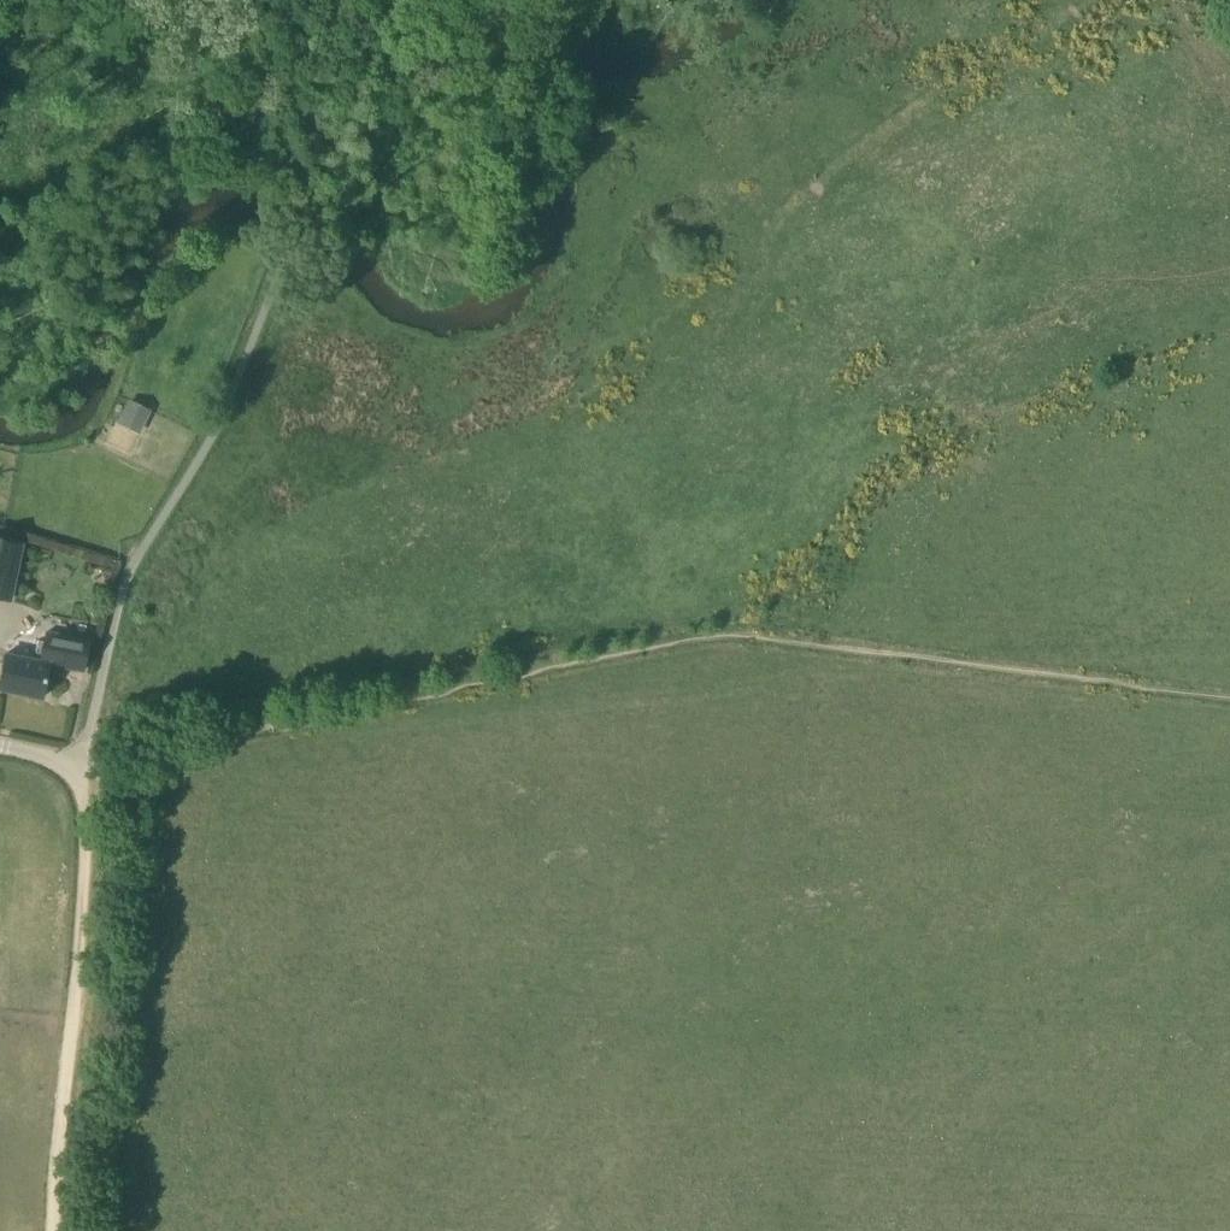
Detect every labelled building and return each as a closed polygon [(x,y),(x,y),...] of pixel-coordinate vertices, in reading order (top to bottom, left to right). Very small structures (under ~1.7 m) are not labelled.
[(150,409),(130,400),(119,424),(139,433),(150,409)] [(22,543),(0,539),(0,598),(10,600),(22,543)] [(6,653),(0,684),(0,690),(42,698),(49,664),(83,671),(89,640),(47,631),(41,660),(6,653)]
